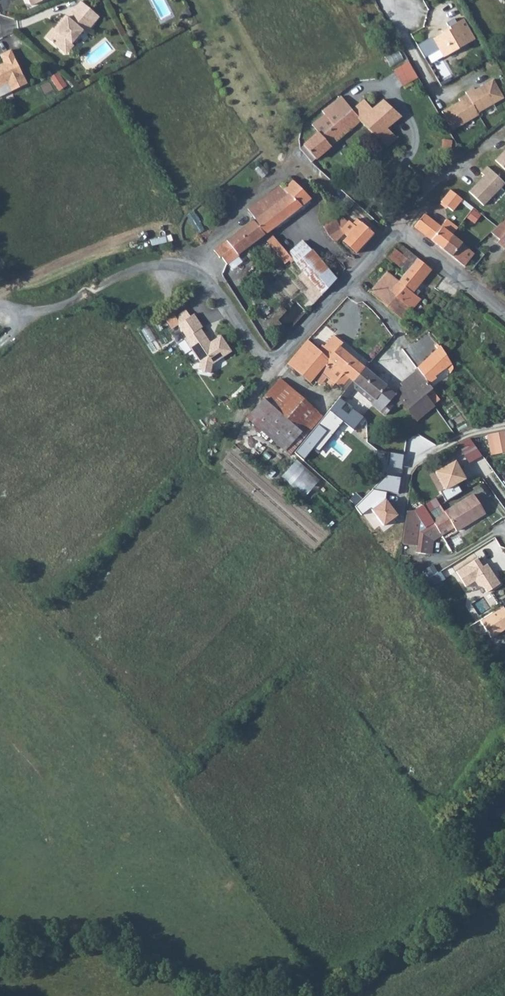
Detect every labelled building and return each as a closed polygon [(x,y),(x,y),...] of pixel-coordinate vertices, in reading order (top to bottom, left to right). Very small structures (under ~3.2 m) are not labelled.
[(73,46),(82,32),(85,34),(91,27),(83,20),(91,11),(80,2),(73,11),(67,18),(65,17),(59,25),(61,26),(56,32),(54,31),(46,40),(65,56),(69,56),(74,50),(73,46)] [(91,11),(83,20),(91,27),(99,18),(91,11)] [(475,40),(464,19),(449,28),(450,29),(431,41),(430,39),(418,46),(426,59),(441,51),(445,58),(475,40)] [(25,84),(8,50),(0,54),(0,59),(2,63),(0,64),(0,87),(6,84),(10,92),(25,84)] [(403,85),(418,77),(410,60),(394,69),(403,85)] [(59,71),(51,76),(59,89),(68,84),(59,71)] [(458,98),(440,108),(451,126),(477,111),(478,114),(503,99),(493,81),(475,91),(474,89),(466,93),(465,91),(457,95),(458,98)] [(319,133),(303,146),(315,160),(360,123),(387,147),(398,138),(391,132),(396,127),(393,125),(403,117),(384,101),(375,109),(364,100),(353,110),(343,98),(324,113),(327,117),(314,128),(319,133)] [(303,146),(299,149),(311,163),(315,160),(303,146)] [(495,162),(504,172),(504,152),(495,162)] [(483,208),(504,185),(487,168),(481,175),(485,178),(469,194),(483,208)] [(279,185),(257,201),(266,212),(263,214),(273,228),(309,199),(291,181),(283,188),(279,185)] [(462,200),(451,191),(440,200),(453,211),(462,200)] [(266,212),(257,201),(247,209),(255,220),(218,248),(224,256),(226,255),(232,262),(243,254),(242,252),(268,232),(259,218),(263,214),(266,212)] [(467,217),(475,222),(482,214),(474,208),(467,217)] [(259,218),(268,232),(273,228),(263,214),(259,218)] [(424,215),(414,227),(425,235),(435,223),(424,215)] [(355,253),(372,234),(356,219),(352,224),(355,227),(342,241),(355,253)] [(491,232),(499,239),(495,243),(504,251),(504,219),(491,232)] [(343,234),(336,221),(321,228),(329,238),(335,242),(343,234)] [(444,224),(454,233),(457,229),(447,221),(444,224)] [(451,236),(454,233),(444,224),(441,228),(435,223),(425,235),(441,248),(451,236)] [(441,248),(464,266),(473,254),(451,236),(441,248)] [(277,254),(283,249),(274,240),(268,245),(277,254)] [(322,295),(336,280),(302,241),(287,254),(322,295)] [(399,244),(388,257),(406,272),(417,259),(399,244)] [(406,272),(402,277),(398,281),(411,292),(430,269),(417,259),(406,272)] [(387,273),(369,293),(402,320),(410,310),(389,292),(398,281),(402,277),(397,273),(393,277),(387,273)] [(389,292),(410,310),(419,298),(411,292),(398,281),(389,292)] [(189,316),(185,310),(174,317),(179,323),(189,316)] [(231,350),(220,334),(209,342),(199,328),(201,326),(192,314),(189,316),(179,323),(177,325),(185,337),(183,338),(199,361),(197,367),(200,370),(210,372),(212,364),(231,350)] [(349,378),(353,382),(365,368),(339,346),(341,344),(333,336),(323,347),(321,345),(318,349),(307,340),(287,364),(310,384),(315,377),(323,383),(326,383),(332,388),(336,384),(341,387),(349,378)] [(418,368),(425,378),(442,366),(444,371),(448,372),(451,372),(453,369),(453,366),(451,363),(448,362),(450,360),(443,350),(418,368)] [(367,366),(365,368),(376,378),(378,374),(367,366)] [(365,368),(353,382),(357,385),(375,400),(371,404),(369,406),(382,417),(389,408),(387,406),(389,395),(384,390),(387,387),(376,378),(365,368)] [(418,368),(401,384),(408,393),(425,378),(418,368)] [(418,420),(434,406),(426,395),(432,389),(425,378),(408,393),(401,384),(396,393),(397,395),(393,398),(399,405),(403,402),(418,420)] [(263,398),(264,399),(301,432),(305,435),(321,416),(279,380),(263,398)] [(353,382),(340,398),(343,401),(353,389),(357,385),(353,382)] [(357,385),(353,389),(371,404),(375,400),(357,385)] [(340,398),(294,453),(306,464),(341,422),(351,430),(362,416),(343,401),(340,398)] [(301,432),(264,399),(247,418),(284,451),(301,432)] [(492,434),(496,455),(504,453),(504,434),(504,432),(492,434)] [(471,436),(458,443),(469,462),(482,455),(471,436)] [(305,496),(320,481),(298,459),(283,473),(305,496)] [(464,479),(454,461),(435,472),(444,490),(464,479)] [(385,475),(354,507),(361,515),(368,509),(381,527),(396,515),(382,500),(384,493),(397,495),(399,477),(385,475)] [(415,513),(408,513),(404,543),(417,546),(416,553),(428,555),(430,541),(452,527),(456,532),(484,513),(473,496),(444,515),(435,501),(415,513)] [(297,510),(287,523),(309,542),(320,530),(297,510)] [(500,585),(487,565),(483,567),(478,559),(457,572),(466,587),(475,582),(478,587),(484,588),(487,593),(500,585)] [(454,572),(449,565),(438,572),(433,564),(425,569),(435,584),(454,572)] [(477,621),(488,639),(504,629),(504,613),(501,607),(477,621)]
